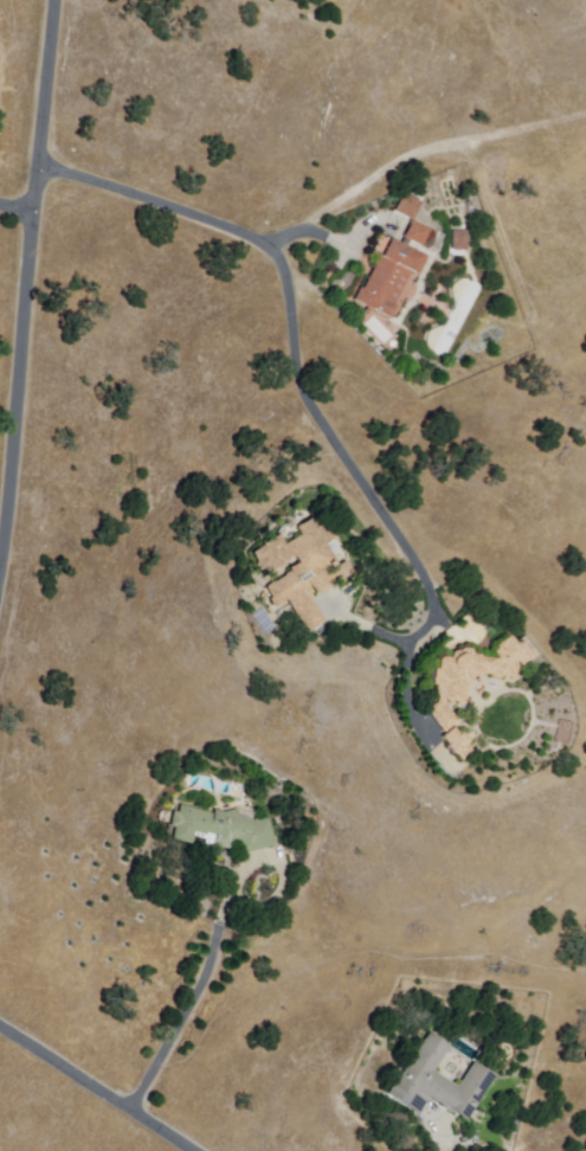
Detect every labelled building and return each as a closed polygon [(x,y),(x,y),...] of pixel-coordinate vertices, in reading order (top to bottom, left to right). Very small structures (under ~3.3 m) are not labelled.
[(394,212),(413,221),(423,204),(418,201),(419,199),(410,193),(407,197),(404,194),(394,212)] [(413,221),(433,233),(424,249),(404,237),(413,221)] [(455,231),(466,231),(466,252),(453,252),(455,231)] [(387,240),(425,259),(417,276),(411,274),(394,306),(398,308),(391,321),(353,302),(360,288),(363,290),(387,240)] [(291,572),(260,589),(271,609),(289,599),(307,634),(326,624),(313,599),(337,586),(355,577),(347,560),(339,565),(341,570),(335,573),(330,564),(334,561),(326,546),(331,542),(328,535),(322,539),(317,531),(313,533),(305,519),(295,525),(302,538),(285,546),(279,535),(247,552),(259,576),(292,559),(296,565),(290,568),(291,572)] [(505,638),(509,643),(513,642),(529,660),(520,669),(513,663),(516,677),(501,680),(495,682),(489,675),(482,675),(464,689),(464,705),(453,712),(463,726),(453,729),(458,738),(464,734),(468,742),(465,747),(471,753),(457,765),(440,740),(446,735),(432,716),(443,706),(430,682),(431,674),(434,669),(438,668),(437,661),(440,658),(450,658),(453,654),(459,651),(463,649),(470,650),(479,656),(497,660),(490,654),(495,650),(492,647),(505,638)] [(179,804),(213,815),(214,810),(226,814),(237,809),(239,817),(256,821),(271,814),(277,845),(240,854),(238,840),(234,840),(231,850),(213,847),(220,835),(208,832),(207,835),(192,829),(188,845),(167,840),(175,827),(168,824),(170,814),(175,816),(179,804)] [(426,1033),(384,1094),(416,1117),(429,1098),(464,1121),(495,1078),(475,1063),(457,1088),(432,1072),(449,1048),(426,1033)]
